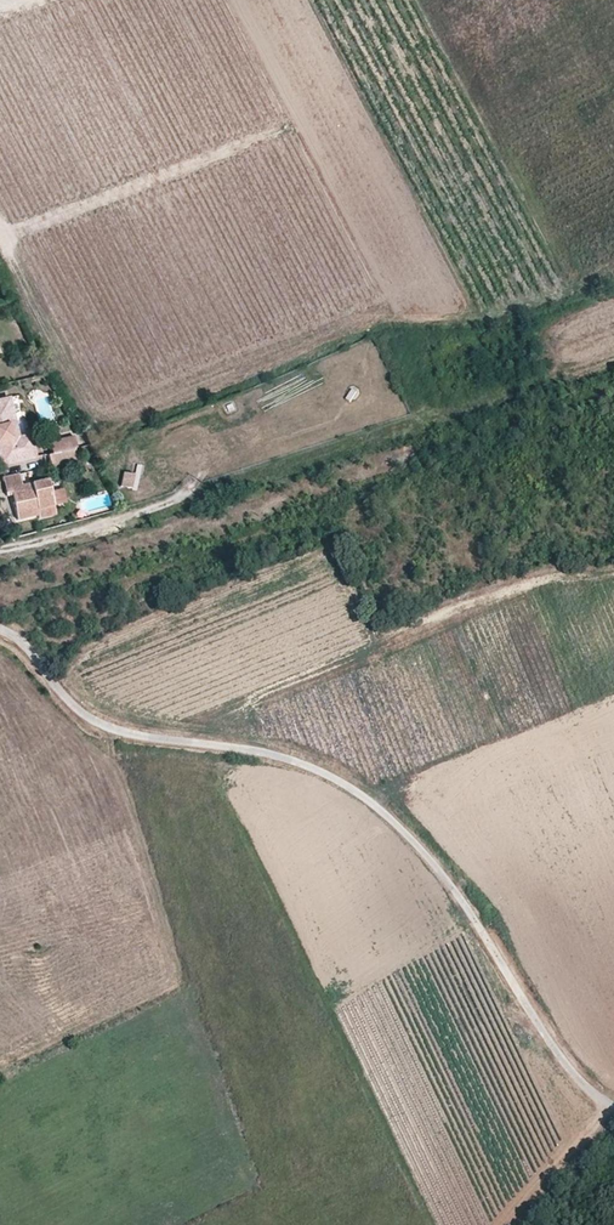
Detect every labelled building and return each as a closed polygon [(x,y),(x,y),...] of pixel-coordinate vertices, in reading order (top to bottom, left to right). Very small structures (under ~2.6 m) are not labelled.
[(18,437),(9,398),(0,400),(0,438),(7,465),(36,458),(30,434),(18,437)] [(49,442),(52,454),(75,448),(77,447),(74,436),(49,442)] [(48,456),(52,469),(78,463),(75,448),(52,454),(52,455),(48,456)] [(134,475),(131,489),(136,490),(142,466),(136,465),(134,475)] [(123,473),(120,487),(131,489),(134,475),(123,473)] [(22,486),(19,474),(2,478),(7,497),(21,494),(23,500),(13,502),(17,520),(38,516),(39,519),(55,515),(53,507),(50,493),(47,481),(22,486)] [(63,489),(50,493),(53,507),(66,504),(63,489)]
